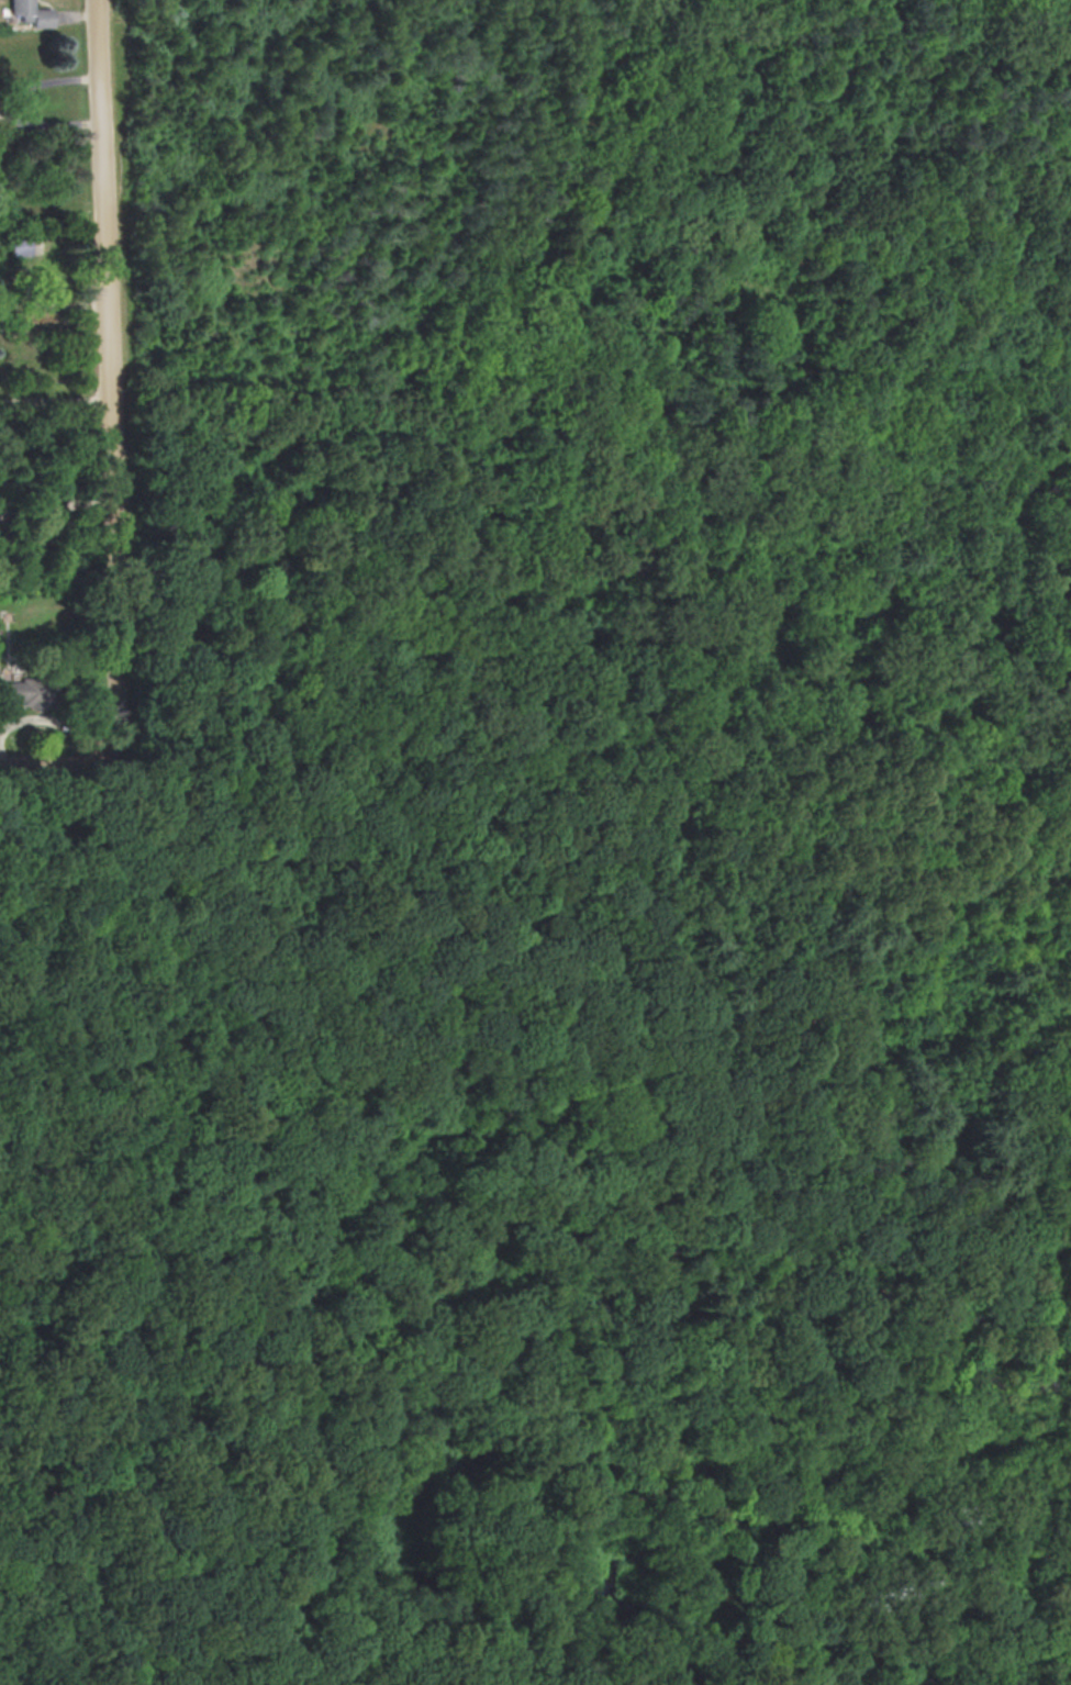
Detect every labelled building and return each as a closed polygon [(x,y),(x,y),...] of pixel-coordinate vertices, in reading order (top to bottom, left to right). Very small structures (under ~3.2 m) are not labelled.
[(9,15),(8,0),(30,0),(31,9),(49,8),(51,19),(51,27),(30,29),(30,22),(19,23),(19,15),(9,15)] [(7,238),(26,236),(29,256),(8,257),(7,238)] [(2,680),(1,707),(51,707),(52,680),(2,680)]
